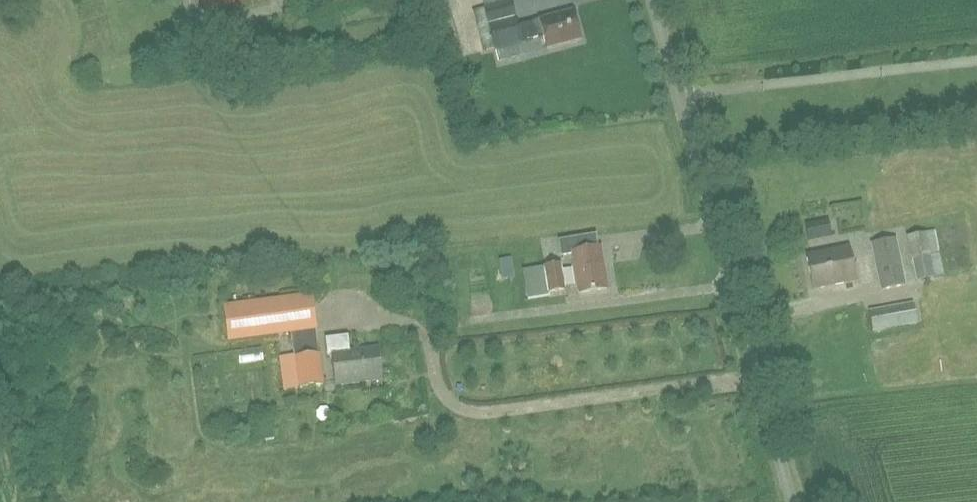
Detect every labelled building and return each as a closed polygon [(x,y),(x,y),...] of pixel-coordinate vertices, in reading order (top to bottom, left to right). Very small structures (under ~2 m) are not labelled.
[(204,12),(248,0),(201,0),(204,12)] [(516,17),(511,0),(510,0),(483,6),(488,24),(516,17)] [(542,36),(546,50),(581,40),(574,11),(538,20),(538,21),(518,26),(523,41),(542,36)] [(516,17),(488,24),(498,59),(514,54),(511,45),(523,41),(518,26),(516,17)] [(809,242),(832,238),(827,220),(805,224),(809,242)] [(916,282),(944,276),(934,231),(907,237),(916,282)] [(580,294),(605,290),(601,266),(603,266),(600,247),(582,250),(580,238),(559,241),(561,256),(573,254),(580,294)] [(880,291),(906,286),(896,238),(871,244),(880,291)] [(813,290),(856,281),(849,247),(806,255),(813,290)] [(526,297),(548,293),(566,291),(561,264),(522,270),(526,297)] [(229,340),(315,329),(311,295),(225,306),(229,340)] [(872,332),(919,324),(914,303),(869,311),(872,332)] [(364,381),(364,379),(381,377),(378,349),(350,353),(347,336),(325,338),(327,357),(332,356),(336,384),(364,381)] [(289,357),(288,339),(274,340),(275,358),(289,357)] [(320,354),(279,359),(283,391),(324,385),(320,354)]
